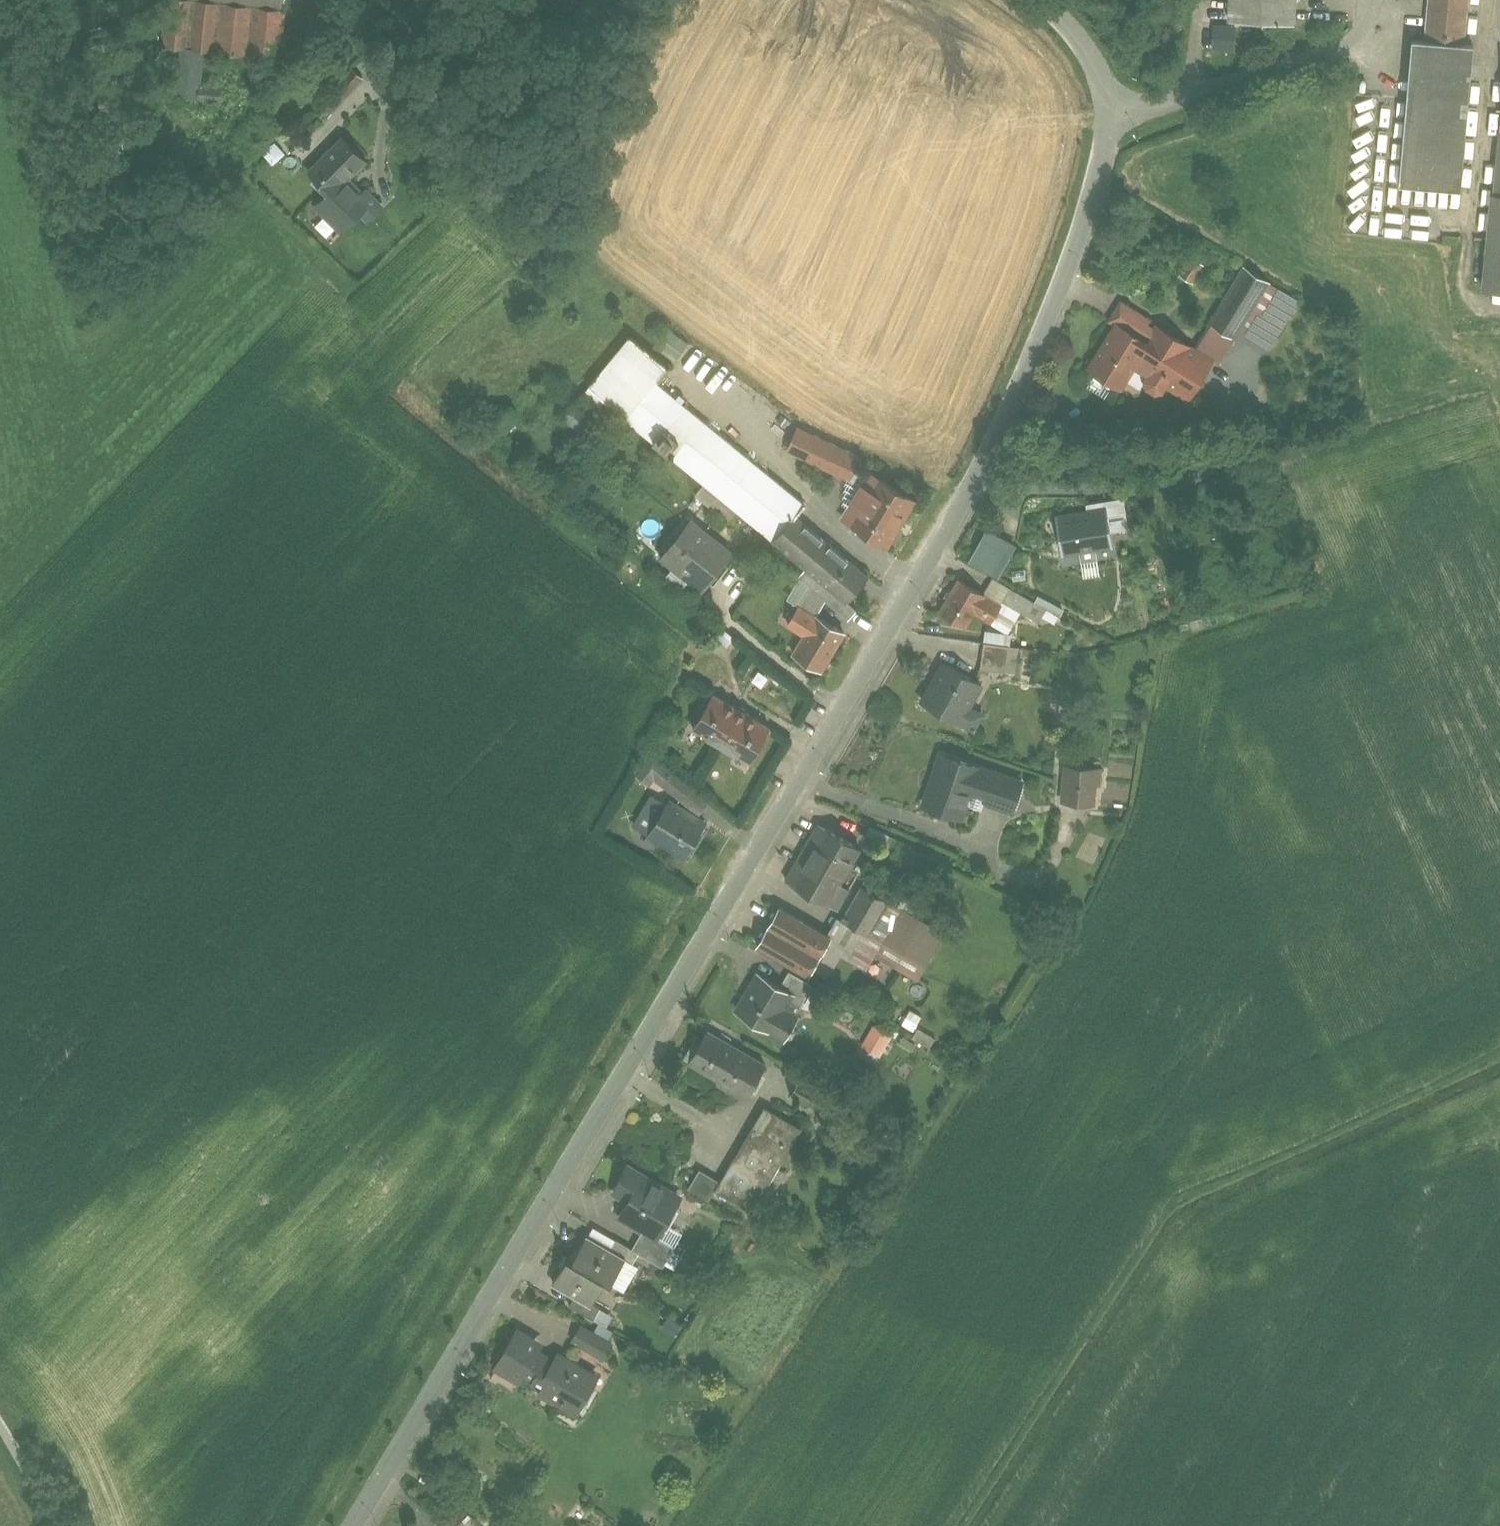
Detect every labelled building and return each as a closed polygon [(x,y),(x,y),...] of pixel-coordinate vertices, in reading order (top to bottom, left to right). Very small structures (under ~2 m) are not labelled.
[(167,34),(185,36),(215,40),(288,49),(294,0),(171,0),(167,34)] [(1228,22),(1295,26),(1296,0),(1229,0),(1228,22)] [(1419,42),(1462,46),(1465,0),(1422,0),(1419,42)] [(215,40),(185,36),(181,70),(211,73),(215,40)] [(1400,186),(1463,191),(1475,47),(1462,46),(1419,42),(1411,42),(1400,186)] [(1483,290),(1499,292),(1499,95),(1483,290)] [(376,150),(350,124),(316,157),(330,172),(314,188),(333,208),(343,218),(349,224),(382,192),(358,167),(376,150)] [(343,218),(333,208),(324,217),(334,227),(343,218)] [(1212,252),(1195,242),(1184,262),(1201,272),(1212,252)] [(1280,270),(1251,252),(1215,309),(1245,327),(1249,320),(1278,274),(1280,270)] [(1290,282),(1278,274),(1249,320),(1262,328),(1290,282)] [(1290,282),(1262,328),(1277,338),(1308,288),(1293,279),(1290,282)] [(1198,330),(1128,288),(1116,309),(1121,312),(1095,356),(1128,376),(1142,353),(1157,362),(1151,372),(1171,384),(1177,374),(1199,388),(1223,348),(1196,332),(1198,330)] [(622,397),(781,528),(805,499),(812,490),(667,371),(677,358),(639,327),(596,378),(590,387),(614,407),(622,397)] [(1110,396),(1116,384),(1098,375),(1092,387),(1110,396)] [(809,412),(796,438),(859,469),(872,443),(832,423),(809,412)] [(895,535),(926,487),(878,456),(847,505),(895,535)] [(805,499),(781,528),(833,571),(855,589),(879,560),(805,499)] [(698,504),(666,543),(711,580),(743,541),(698,504)] [(1105,509),(1056,517),(1063,553),(1080,550),(1081,559),(1101,556),(1099,547),(1111,545),(1105,509)] [(986,532),(971,560),(1001,576),(1016,549),(986,532)] [(1009,592),(964,565),(945,597),(973,613),(980,600),(998,610),(1009,592)] [(865,598),(855,589),(833,571),(824,581),(834,589),(857,608),(865,598)] [(805,592),(825,603),(834,589),(824,581),(817,575),(805,592)] [(1021,578),(1013,591),(1027,599),(1044,610),(1057,589),(1039,578),(1035,586),(1021,578)] [(1062,585),(1057,594),(1070,602),(1076,594),(1062,585)] [(1010,589),(1009,592),(998,610),(997,611),(1015,621),(1027,599),(1013,591),(1010,589)] [(834,660),(856,620),(825,603),(805,592),(793,614),(810,623),(800,641),(834,660)] [(1020,622),(991,619),(987,653),(1016,657),(1020,622)] [(993,670),(948,646),(926,688),(972,711),(993,670)] [(720,679),(699,714),(761,751),(781,716),(736,689),(720,679)] [(1037,767),(944,737),(925,793),(975,810),(984,785),(1026,799),(1037,767)] [(709,798),(721,782),(662,738),(645,761),(657,770),(662,763),(709,798)] [(1107,755),(1071,750),(1066,789),(1103,793),(1107,755)] [(677,783),(654,820),(692,843),(715,807),(677,783)] [(875,837),(823,809),(792,867),(844,895),(875,837)] [(896,886),(870,872),(851,905),(867,915),(877,920),(896,886)] [(954,918),(896,886),(877,920),(892,928),(884,944),(926,967),(954,918)] [(775,910),(828,942),(840,922),(787,891),(775,910)] [(775,910),(762,932),(815,963),(828,942),(775,910)] [(884,944),(892,928),(877,920),(867,915),(851,944),(876,957),(884,944)] [(803,975),(765,954),(740,998),(793,1028),(807,1003),(791,994),(803,975)] [(898,1022),(879,1011),(867,1032),(885,1043),(898,1022)] [(774,1051),(716,1016),(707,1032),(701,1028),(690,1046),(754,1084),(774,1051)] [(809,1066),(798,1084),(826,1101),(837,1083),(809,1066)] [(819,1121),(771,1093),(721,1179),(769,1206),(819,1121)] [(674,1171),(636,1150),(624,1170),(618,1181),(635,1190),(626,1205),(649,1218),(665,1227),(668,1223),(684,1194),(667,1184),(674,1171)] [(665,1227),(649,1218),(639,1235),(671,1253),(683,1231),(668,1223),(665,1227)] [(601,1293),(618,1262),(630,1242),(592,1220),(581,1241),(577,1238),(559,1269),(601,1293)] [(606,1294),(598,1308),(613,1316),(621,1303),(606,1294)] [(591,1304),(577,1329),(611,1348),(625,1323),(613,1316),(598,1308),(591,1304)] [(553,1334),(524,1316),(501,1354),(530,1372),(534,1366),(548,1343),(553,1334)] [(565,1341),(560,1351),(546,1374),(542,1379),(583,1404),(606,1366),(565,1341)] [(548,1343),(534,1366),(546,1374),(560,1351),(548,1343)] [(456,1525),(484,1525),(470,1512),(456,1525)]
